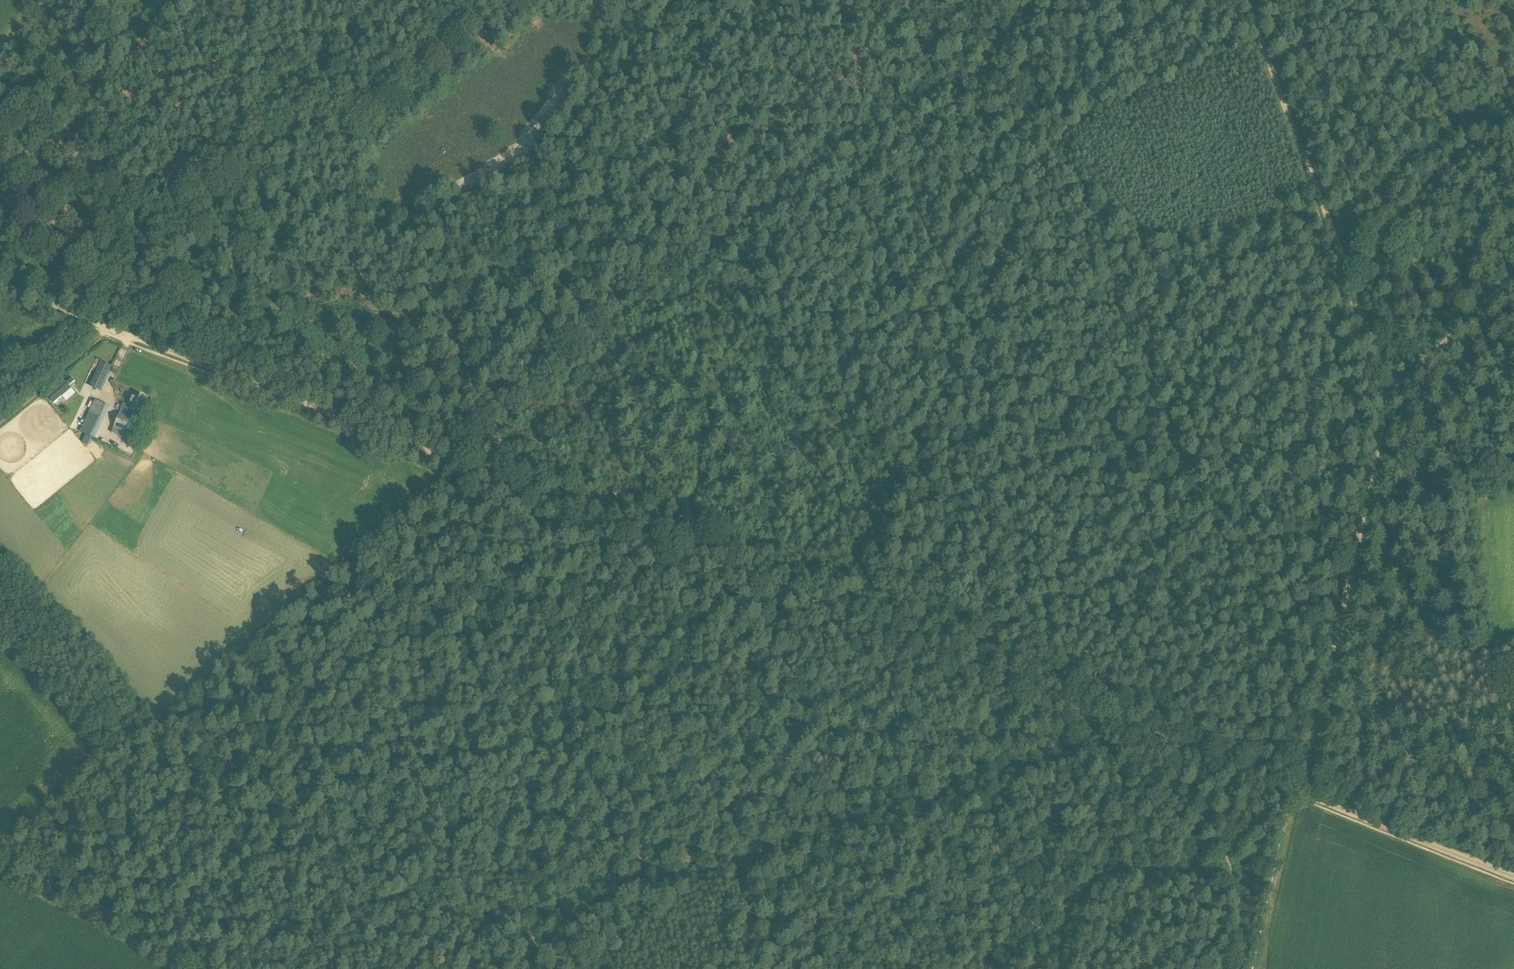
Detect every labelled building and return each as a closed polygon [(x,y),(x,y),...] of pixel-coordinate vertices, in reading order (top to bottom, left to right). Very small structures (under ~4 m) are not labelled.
[(100,391),(111,366),(101,362),(90,386),(100,391)] [(53,404),(71,388),(66,382),(48,397),(53,404)] [(138,417),(147,398),(134,393),(129,406),(123,403),(111,433),(123,438),(132,415),(138,417)] [(95,439),(110,406),(95,399),(80,432),(95,439)] [(102,434),(100,439),(110,442),(111,437),(102,434)]
